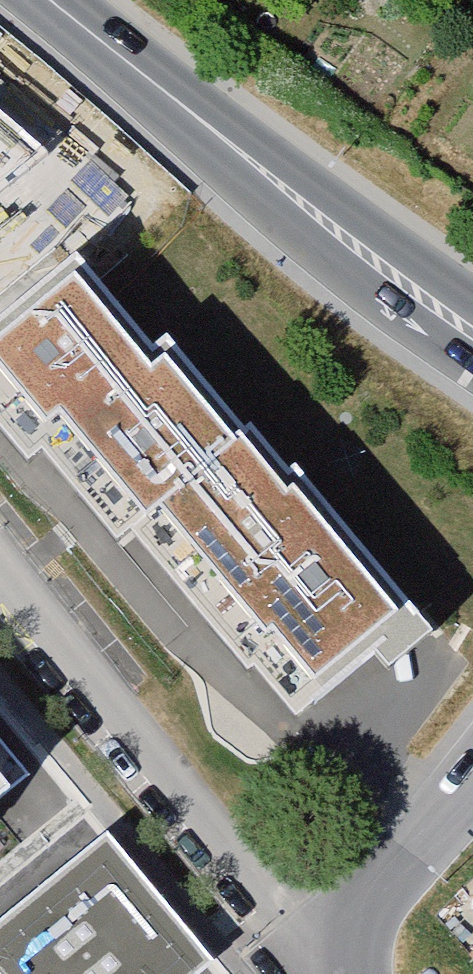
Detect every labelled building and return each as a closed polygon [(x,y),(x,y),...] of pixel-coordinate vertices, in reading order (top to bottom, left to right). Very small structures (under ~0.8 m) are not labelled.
[(206,13),(216,0),(189,0),(206,13)] [(0,113),(0,192),(47,154),(0,113)] [(51,448),(151,364),(69,270),(0,328),(0,414),(38,460),(51,448)] [(129,541),(143,529),(241,448),(163,355),(151,364),(51,448),(129,541)] [(408,631),(248,441),(241,448),(143,529),(306,717),(408,631)] [(0,772),(0,791),(9,784),(0,772)] [(106,832),(0,921),(0,973),(196,973),(213,960),(106,832)]
